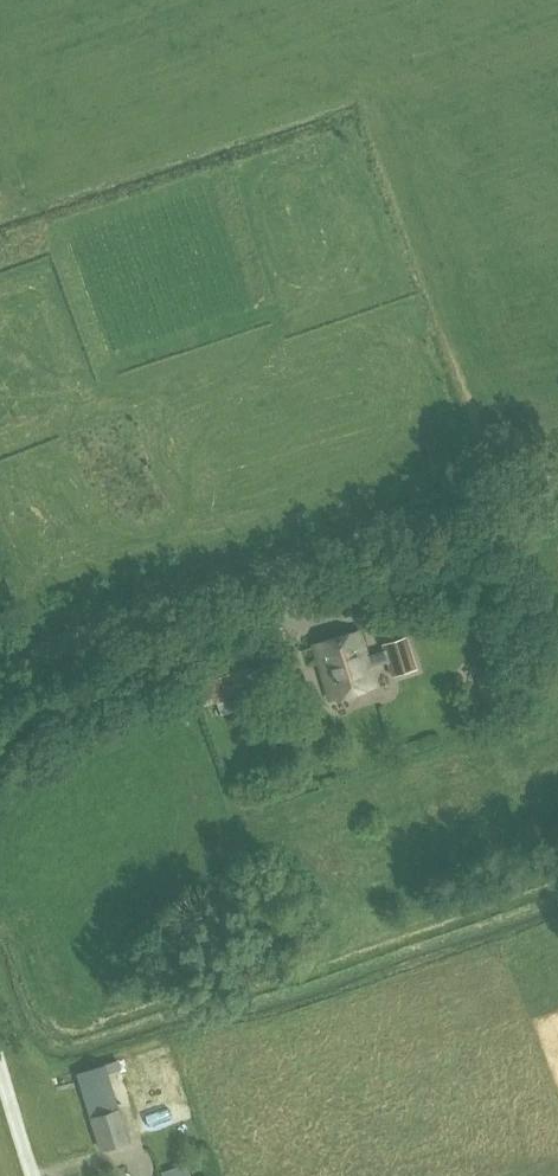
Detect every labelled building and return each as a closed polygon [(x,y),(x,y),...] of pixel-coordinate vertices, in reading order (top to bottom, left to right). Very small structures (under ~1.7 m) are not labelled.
[(382,646),(365,650),(360,632),(314,645),(330,699),(376,686),(368,661),(387,655),(394,678),(422,669),(409,628),(379,638),(382,646)] [(194,677),(201,700),(249,686),(243,663),(194,677)] [(77,1075),(89,1117),(116,1109),(107,1079),(103,1067),(77,1075)] [(119,1085),(138,1136),(162,1127),(143,1076),(119,1085)] [(122,1107),(116,1109),(89,1117),(99,1151),(132,1141),(122,1107)]
